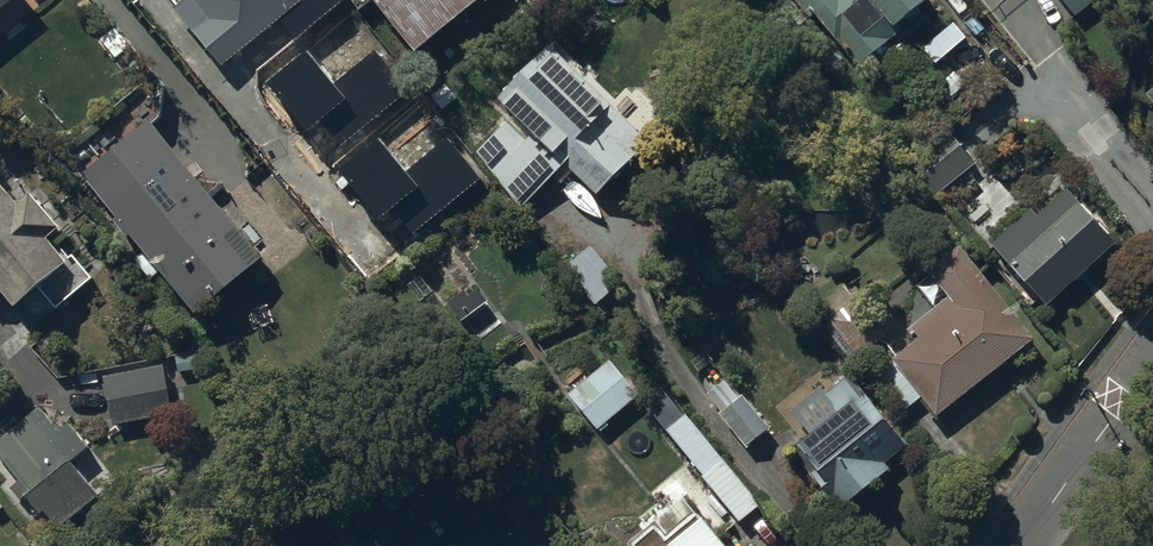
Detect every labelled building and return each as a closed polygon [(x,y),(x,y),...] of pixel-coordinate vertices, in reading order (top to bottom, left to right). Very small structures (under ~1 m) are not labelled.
[(24,0),(0,0),(0,20),(24,0)] [(223,53),(287,0),(178,0),(223,53)] [(418,42),(467,0),(380,0),(418,42)] [(813,23),(819,19),(860,68),(867,63),(882,80),(903,61),(888,45),(904,31),(897,23),(924,0),(793,0),(813,23)] [(606,95),(554,44),(506,92),(523,109),(480,154),(519,211),(568,163),(601,195),(651,145),(603,98),(606,95)] [(151,104),(85,161),(118,199),(114,203),(128,219),(134,215),(199,291),(264,235),(151,104)] [(940,183),(977,153),(951,121),(914,151),(940,183)] [(1049,294),(1121,224),(1070,172),(1040,201),(1033,193),(991,234),(1049,294)] [(4,283),(20,300),(40,281),(59,301),(91,272),(72,251),(68,254),(48,232),(59,221),(30,189),(19,199),(0,178),(0,284),(4,283)] [(1034,324),(960,231),(929,256),(952,285),(909,320),(916,328),(894,346),(938,401),(1034,324)] [(611,348),(570,382),(601,423),(611,415),(608,411),(640,386),(611,348)] [(165,353),(104,365),(114,414),(175,402),(165,353)] [(794,398),(806,413),(800,418),(831,457),(826,461),(850,490),(891,457),(885,450),(917,424),(860,353),(828,379),(824,373),(794,398)] [(771,418),(745,386),(743,388),(729,370),(710,385),(722,400),(720,402),(747,437),(771,418)] [(666,422),(739,512),(761,495),(687,405),(666,422)] [(0,442),(0,453),(30,487),(25,491),(42,510),(47,506),(63,524),(100,492),(75,454),(89,443),(69,419),(58,428),(42,408),(0,442)] [(705,500),(665,533),(657,524),(637,541),(641,545),(744,545),(705,500)]
